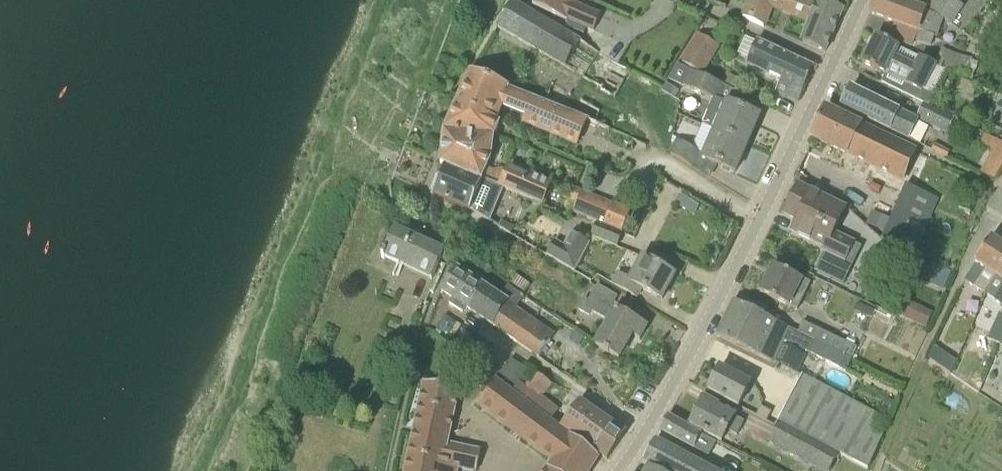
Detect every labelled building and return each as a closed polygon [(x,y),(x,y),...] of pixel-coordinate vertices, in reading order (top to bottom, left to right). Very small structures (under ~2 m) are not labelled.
[(532,5),(566,20),(567,19),(593,31),(600,16),(570,3),(572,0),(534,0),(532,5)] [(809,21),(816,1),(814,0),(750,0),(743,18),(764,27),(772,7),(809,21)] [(809,21),(811,22),(803,42),(826,51),(842,9),(821,1),(821,0),(814,0),(816,1),(809,21)] [(937,16),(924,11),(925,11),(895,0),(876,0),(871,14),(897,23),(891,38),(914,46),(915,42),(930,47),(934,37),(935,37),(942,19),(937,16)] [(942,19),(951,25),(963,7),(954,0),(931,0),(926,7),(937,15),(937,16),(942,19)] [(511,2),(496,27),(566,67),(580,42),(511,2)] [(679,65),(703,75),(719,49),(696,35),(679,65)] [(862,63),(886,75),(882,82),(930,106),(933,98),(922,92),(936,65),(919,57),(899,48),(876,36),(862,63)] [(756,40),(745,65),(779,81),(775,90),(798,101),(813,67),(756,40)] [(958,76),(965,57),(942,49),(936,65),(958,76)] [(669,79),(713,98),(719,100),(725,85),(720,83),(703,75),(679,65),(678,64),(669,79)] [(532,129),(544,102),(510,88),(493,81),(477,74),(471,72),(456,103),(498,121),(503,108),(525,117),(522,124),(532,129)] [(841,106),(907,139),(917,121),(850,88),(841,106)] [(758,117),(735,107),(719,100),(713,98),(702,124),(713,129),(747,143),(758,117)] [(1001,100),(992,121),(1001,126),(1001,100)] [(544,102),(532,129),(577,147),(588,120),(544,102)] [(444,130),(494,136),(500,123),(498,121),(456,103),(444,130)] [(947,134),(954,119),(924,104),(916,119),(947,134)] [(869,178),(901,193),(905,185),(906,182),(902,180),(916,150),(861,125),(861,126),(826,109),(812,138),(874,168),(869,178)] [(713,129),(702,154),(700,157),(735,172),(747,143),(713,129)] [(440,164),(444,166),(490,184),(496,186),(516,195),(542,206),(552,182),(508,163),(506,167),(494,171),(487,168),(491,158),(494,136),(444,130),(444,131),(440,164)] [(1001,165),(1001,141),(996,138),(981,172),(996,179),(1001,165)] [(694,149),(677,139),(672,146),(668,153),(693,168),(699,158),(700,158),(700,157),(702,154),(694,149)] [(490,184),(444,166),(432,194),(464,208),(470,211),(476,196),(483,199),(490,184)] [(858,243),(833,232),(845,208),(797,185),(783,215),(796,221),(791,232),(825,248),(823,253),(848,265),(858,243)] [(938,200),(905,185),(901,193),(887,226),(889,227),(883,241),(914,255),(920,241),(938,200)] [(612,203),(608,214),(625,221),(631,210),(613,201),(612,203)] [(625,221),(608,214),(603,225),(620,232),(625,221)] [(499,228),(510,234),(513,229),(502,223),(499,228)] [(393,230),(382,256),(431,279),(443,253),(393,230)] [(546,256),(574,271),(590,243),(570,233),(563,245),(555,241),(546,256)] [(984,293),(1001,266),(1001,244),(991,236),(973,262),(975,264),(964,281),(984,293)] [(617,271),(610,284),(637,298),(642,289),(662,300),(674,274),(640,256),(629,278),(617,271)] [(927,263),(913,257),(906,275),(928,284),(929,281),(935,266),(927,263)] [(759,292),(797,311),(810,284),(772,265),(759,292)] [(984,293),(994,300),(1001,306),(1001,266),(984,293)] [(491,327),(493,327),(515,291),(508,286),(501,296),(484,285),(487,280),(473,271),(469,277),(456,268),(442,290),(453,298),(449,303),(462,312),(465,308),(491,327)] [(593,343),(593,344),(618,358),(631,335),(639,339),(646,327),(612,307),(618,297),(597,285),(591,295),(583,307),(606,320),(602,328),(600,327),(592,343),(593,343)] [(515,291),(493,327),(493,326),(538,358),(550,341),(510,314),(523,296),(515,291)] [(732,301),(724,318),(716,335),(717,336),(775,364),(780,353),(782,346),(783,341),(845,371),(852,359),(797,332),(792,330),(732,301)] [(797,332),(852,359),(858,347),(848,341),(848,342),(836,337),(803,321),(797,332)] [(951,375),(958,362),(936,347),(930,359),(951,375)] [(459,352),(452,362),(471,376),(478,367),(459,352)] [(707,391),(739,407),(752,382),(720,366),(707,391)] [(524,384),(541,397),(551,384),(534,371),(524,384)] [(778,422),(838,454),(867,469),(889,421),(838,394),(802,374),(801,377),(777,422),(778,422)] [(598,457),(569,436),(570,435),(560,428),(550,421),(515,397),(496,381),(470,411),(546,466),(542,470),(588,470),(598,457)] [(412,434),(404,470),(457,470),(458,469),(470,470),(475,470),(480,450),(449,443),(452,425),(457,401),(459,391),(423,383),(412,434)] [(524,384),(515,397),(550,421),(558,409),(541,397),(524,384)] [(689,426),(722,443),(729,430),(737,435),(743,422),(702,400),(689,426)] [(571,433),(593,449),(611,424),(579,402),(560,428),(570,435),(571,433)] [(755,416),(766,421),(771,412),(760,407),(755,416)] [(708,456),(716,442),(667,416),(659,431),(693,449),(708,456)] [(778,422),(767,443),(819,470),(829,470),(838,454),(778,422)] [(611,424),(593,449),(607,459),(625,434),(611,424)] [(654,442),(644,462),(662,470),(710,470),(654,442)]
